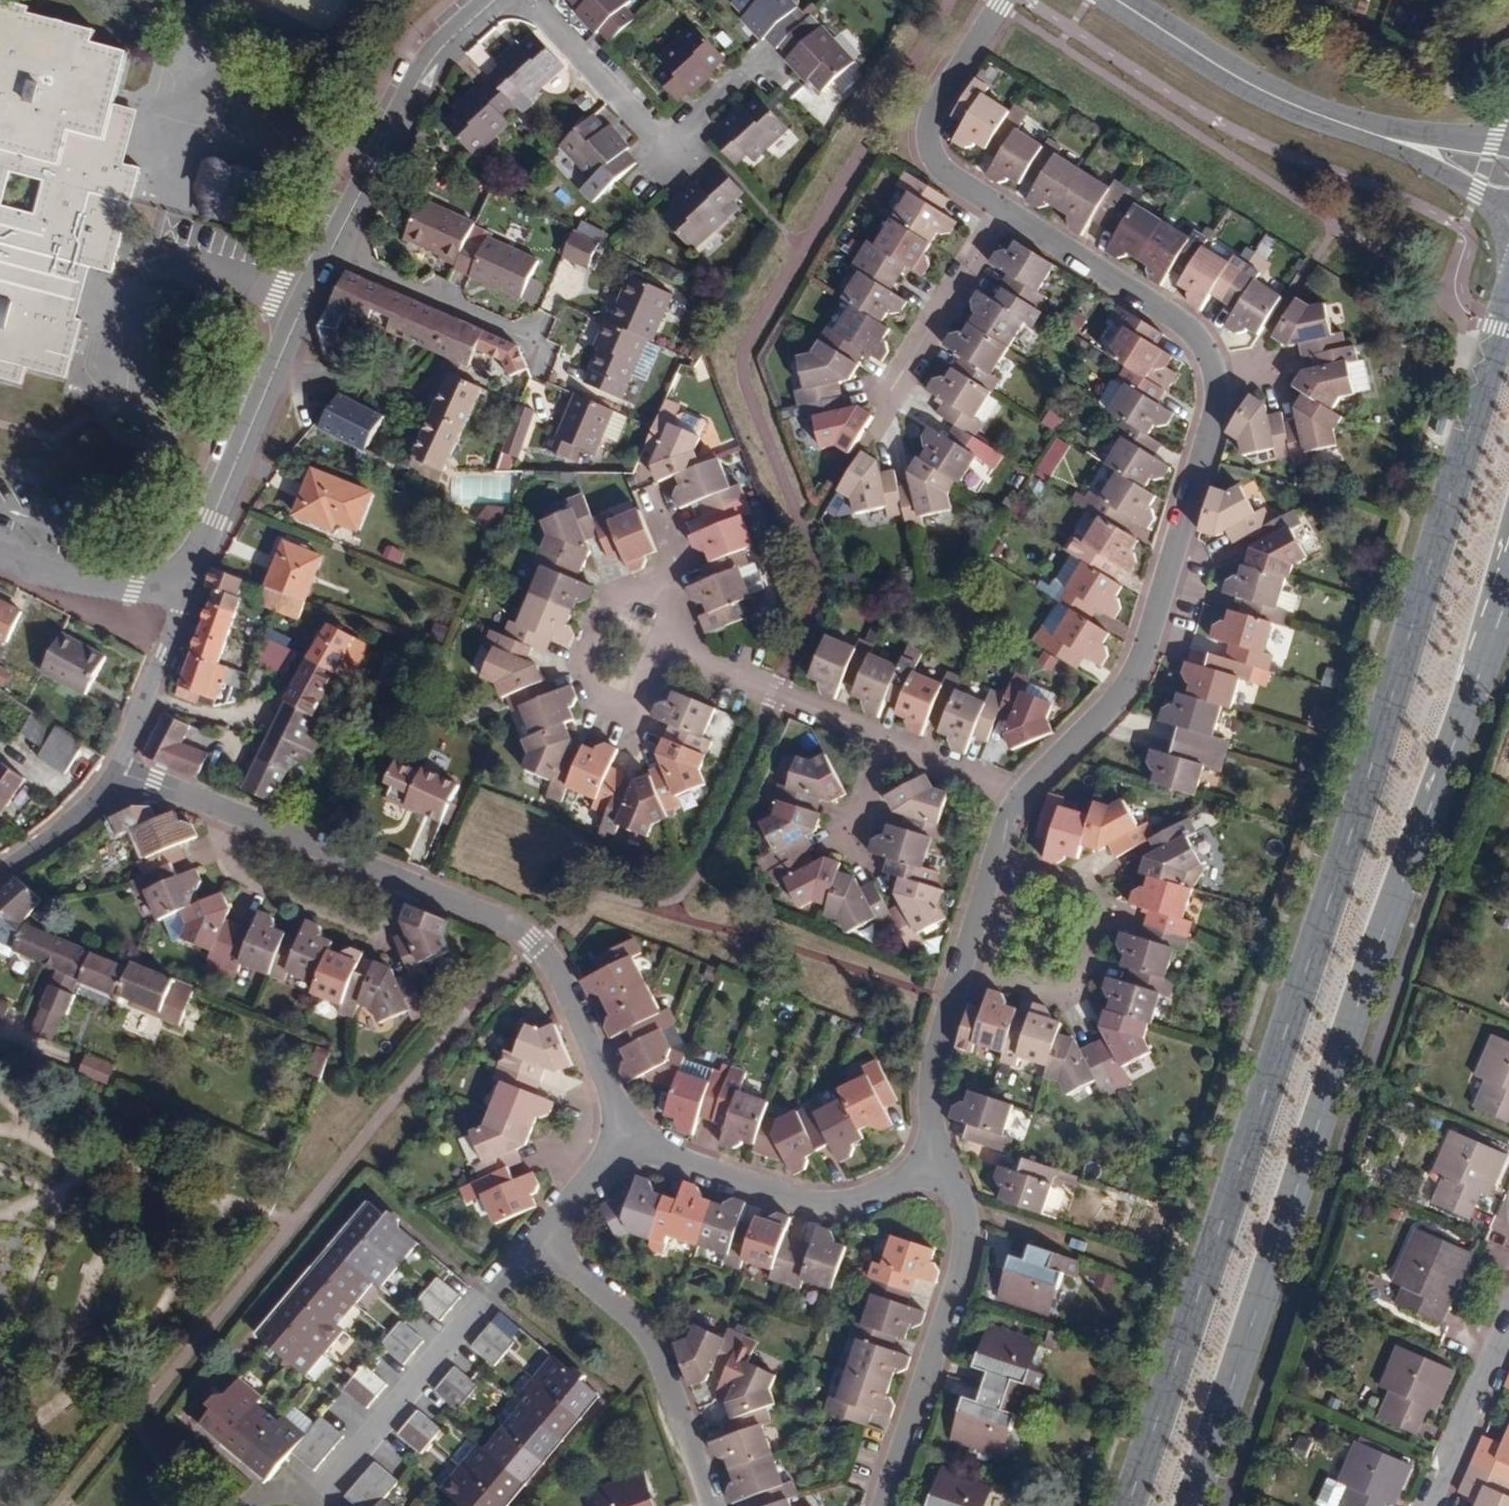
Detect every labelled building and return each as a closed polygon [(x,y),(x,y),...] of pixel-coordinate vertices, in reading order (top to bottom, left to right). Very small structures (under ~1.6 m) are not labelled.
[(599,29),(607,38),(631,17),(620,5),(626,0),(569,0),(579,11),(576,13),(592,29),(596,25),(599,29)] [(797,24),(787,13),(795,6),(789,0),(730,0),(747,18),(743,21),(759,38),(763,34),(773,46),(779,40),(797,24)] [(36,386),(42,362),(79,372),(95,315),(87,313),(101,263),(125,269),(153,164),(136,159),(150,108),(132,104),(144,60),(95,47),(101,28),(10,3),(2,33),(0,33),(0,376),(36,386)] [(802,19),(797,24),(779,40),(791,53),(785,59),(801,77),(805,72),(822,90),(854,61),(823,26),(814,33),(802,19)] [(689,84),(692,87),(707,74),(704,72),(723,55),(692,21),(657,54),(665,62),(653,73),(675,97),(689,84)] [(488,81),(507,100),(520,89),(525,95),(559,64),(530,32),(513,49),(510,45),(492,61),(497,65),(484,76),(488,81)] [(978,142),(988,148),(1012,112),(985,95),(990,87),(975,78),(951,117),(966,126),(954,144),(967,151),(975,148),(978,142)] [(507,100),(488,81),(476,91),(473,86),(454,102),(458,106),(439,123),(469,156),(506,122),(499,115),(510,104),(507,100)] [(734,107),(717,125),(721,129),(711,138),(732,161),(745,150),(751,158),(786,126),(756,94),(737,111),(734,107)] [(1020,185),(1023,179),(1043,150),(1013,131),(1025,114),(1014,108),(1012,112),(988,148),(984,154),(993,160),(983,176),(997,184),(1006,182),(1009,178),(1020,185)] [(612,183),(616,179),(636,161),(624,148),(628,145),(612,129),(609,132),(592,113),(560,142),(592,177),(600,170),(612,183)] [(1048,141),(1043,150),(1023,179),(1035,186),(1024,201),(1039,210),(1047,207),(1049,203),(1060,210),(1083,175),(1054,157),(1060,148),(1048,141)] [(248,228),(262,173),(204,159),(189,218),(210,223),(211,219),(248,228)] [(887,219),(925,243),(932,232),(936,234),(946,230),(953,219),(938,209),(943,201),(902,173),(896,182),(906,189),(887,219)] [(698,184),(695,181),(675,199),(678,202),(661,217),(689,251),(725,219),(717,211),(731,200),(709,174),(698,184)] [(1083,175),(1060,210),(1069,216),(1066,219),(1070,229),(1079,235),(1089,219),(1103,228),(1128,191),(1112,181),(1107,190),(1083,175)] [(1140,199),(1128,191),(1103,228),(1115,236),(1105,252),(1117,259),(1125,256),(1128,252),(1139,259),(1162,224),(1136,207),(1140,199)] [(457,264),(474,227),(475,223),(424,199),(407,239),(442,255),(441,258),(457,264)] [(918,254),(925,243),(887,219),(871,246),(864,242),(856,256),(894,280),(902,266),(918,275),(925,264),(922,257),(918,254)] [(1168,268),(1184,279),(1202,250),(1208,241),(1192,232),(1187,240),(1162,224),(1139,259),(1148,265),(1145,268),(1147,278),(1158,284),(1168,268)] [(474,227),(457,264),(455,269),(523,299),(540,262),(491,240),(494,235),(474,227)] [(588,267),(600,244),(574,231),(562,256),(588,267)] [(1266,247),(1262,244),(1254,255),(1259,258),(1266,247)] [(997,289),(1000,291),(1036,314),(1045,299),(1036,294),(1053,269),(1015,245),(1010,254),(1005,250),(995,251),(987,265),(1005,275),(997,289)] [(1202,250),(1184,279),(1180,285),(1189,290),(1186,293),(1188,298),(1186,300),(1201,309),(1209,296),(1222,304),(1247,266),(1232,257),(1227,265),(1202,250)] [(1254,255),(1247,266),(1222,304),(1234,312),(1224,327),(1239,336),(1246,332),(1248,329),(1259,336),(1281,299),(1257,284),(1252,281),(1264,262),(1259,258),(1254,255)] [(836,299),(850,307),(875,323),(881,313),(885,316),(896,311),(902,301),(887,291),(894,280),(856,256),(849,267),(854,270),(836,299)] [(1257,284),(1269,265),(1264,262),(1252,281),(1257,284)] [(416,459),(419,461),(447,472),(483,389),(465,381),(485,334),(347,273),(318,326),(327,358),(344,353),(336,328),(345,311),(445,357),(425,404),(428,413),(436,416),(416,459)] [(611,323),(648,340),(652,341),(672,295),(631,276),(611,323)] [(970,326),(1007,349),(1024,323),(1033,328),(1040,316),(1036,314),(1000,291),(992,305),(977,294),(972,302),(971,313),(977,317),(970,326)] [(1344,350),(1340,335),(1334,337),(1327,310),(1313,314),(1295,302),(1272,340),(1288,350),(1298,347),(1300,360),(1309,358),(1344,350)] [(818,341),(820,343),(852,363),(861,349),(880,361),(887,350),(884,342),(880,341),(887,331),(875,323),(850,307),(835,333),(826,327),(818,341)] [(1105,357),(1119,365),(1156,388),(1165,373),(1161,371),(1169,357),(1153,348),(1161,336),(1122,312),(1113,324),(1122,329),(1105,357)] [(622,400),(648,340),(611,323),(606,322),(598,339),(603,341),(600,349),(585,383),(622,400)] [(958,358),(950,370),(990,395),(999,381),(990,376),(1007,349),(970,326),(964,337),(959,334),(948,337),(941,347),(958,358)] [(603,341),(598,339),(594,347),(600,349),(603,341)] [(856,365),(852,363),(820,343),(811,359),(794,362),(804,392),(793,395),(798,407),(801,407),(839,397),(835,380),(850,376),(856,365)] [(1294,387),(1304,394),(1329,410),(1334,402),(1354,398),(1347,368),(1354,365),(1350,349),(1344,350),(1309,358),(1313,374),(1299,378),(1294,387)] [(1100,408),(1119,419),(1139,432),(1145,421),(1151,424),(1160,420),(1165,411),(1148,401),(1156,388),(1119,365),(1111,377),(1117,381),(1100,408)] [(972,421),(990,395),(950,370),(943,381),(940,379),(933,381),(927,392),(944,402),(935,416),(954,428),(972,440),(980,426),(972,421)] [(1341,418),(1329,410),(1304,394),(1294,408),(1298,423),(1281,427),(1289,458),(1292,472),(1309,468),(1306,458),(1334,451),(1330,434),(1341,418)] [(618,442),(629,418),(576,395),(557,437),(549,434),(543,448),(567,458),(573,445),(594,454),(603,435),(618,442)] [(839,397),(801,407),(805,423),(813,420),(822,450),(836,447),(847,454),(871,417),(857,409),(846,411),(842,396),(839,397)] [(1289,458),(1281,427),(1279,418),(1263,421),(1261,404),(1250,396),(1228,434),(1236,438),(1241,460),(1272,451),(1275,463),(1289,458)] [(338,397),(318,427),(358,448),(355,458),(365,463),(368,454),(386,421),(338,397)] [(496,473),(509,473),(515,455),(518,457),(534,411),(520,406),(496,473)] [(1057,431),(1064,418),(1049,410),(1042,423),(1057,431)] [(677,475),(699,466),(691,449),(696,438),(669,426),(673,418),(662,413),(644,454),(654,459),(649,468),(656,483),(677,475)] [(680,415),(678,426),(702,432),(705,421),(680,415)] [(1139,432),(1119,419),(1110,432),(1116,436),(1099,463),(1113,472),(1137,487),(1143,476),(1148,478),(1159,476),(1165,466),(1147,455),(1155,442),(1139,432)] [(994,453),(972,440),(954,428),(947,440),(930,429),(924,440),(926,452),(930,455),(924,465),(954,483),(961,487),(979,459),(987,465),(994,453)] [(902,513),(896,486),(892,468),(875,472),(872,462),(860,454),(836,492),(854,503),(857,515),(884,509),(886,516),(902,513)] [(699,466),(677,475),(682,487),(678,488),(674,499),(677,507),(695,501),(701,516),(742,501),(736,484),(729,487),(719,459),(699,466)] [(943,500),(954,483),(924,465),(916,459),(907,474),(910,483),(896,486),(902,513),(905,530),(919,527),(917,518),(947,513),(943,500)] [(414,471),(442,483),(447,472),(419,461),(414,471)] [(314,471),(296,515),(333,530),(337,518),(347,523),(346,525),(358,530),(373,493),(314,471)] [(1081,507),(1097,517),(1118,530),(1125,518),(1143,528),(1149,518),(1148,508),(1143,506),(1150,495),(1137,487),(1113,472),(1097,499),(1089,493),(1081,507)] [(1251,533),(1268,523),(1261,511),(1254,515),(1239,488),(1225,495),(1210,491),(1197,532),(1212,536),(1222,531),(1231,543),(1251,533)] [(583,543),(598,538),(592,521),(582,495),(567,501),(571,509),(540,520),(546,534),(539,550),(577,566),(580,568),(586,551),(583,543)] [(708,551),(712,563),(739,553),(753,547),(741,517),(748,515),(742,501),(701,516),(707,530),(688,537),(693,550),(704,553),(708,551)] [(502,525),(505,510),(483,506),(481,522),(502,525)] [(1292,510),(1268,523),(1251,533),(1259,546),(1252,549),(1246,569),(1286,581),(1291,582),(1295,564),(1308,558),(1292,530),(1301,525),(1292,510)] [(592,521),(598,538),(607,561),(623,555),(629,574),(642,569),(645,563),(642,557),(655,554),(641,515),(609,527),(605,516),(592,521)] [(1133,539),(1118,530),(1097,517),(1079,545),(1070,540),(1063,552),(1082,564),(1101,576),(1108,564),(1127,576),(1135,564),(1132,553),(1126,550),(1133,539)] [(285,542),(267,587),(281,592),(304,602),(322,557),(285,542)] [(534,566),(522,596),(566,614),(570,604),(575,605),(587,602),(591,591),(571,582),(577,566),(539,550),(534,549),(527,564),(534,566)] [(702,604),(707,615),(723,609),(730,627),(738,623),(745,621),(738,603),(748,600),(735,570),(744,567),(739,553),(712,563),(696,569),(702,583),(687,588),(692,601),(698,605),(702,604)] [(1118,586),(1101,576),(1082,564),(1076,574),(1066,591),(1057,585),(1049,599),(1070,611),(1086,622),(1093,608),(1111,619),(1117,609),(1116,599),(1111,596),(1118,586)] [(754,566),(742,570),(749,594),(761,590),(754,566)] [(1286,581),(1246,569),(1242,568),(1239,579),(1237,577),(1225,583),(1222,595),(1243,601),(1239,615),(1275,626),(1282,628),(1285,613),(1278,612),(1286,581)] [(274,610),(281,592),(267,587),(261,605),(274,610)] [(192,655),(218,664),(237,613),(228,610),(233,597),(216,590),(192,655)] [(304,602),(281,592),(274,610),(300,620),(307,603),(304,602)] [(504,621),(498,636),(527,648),(542,654),(548,639),(568,648),(573,635),(567,624),(563,622),(566,614),(522,596),(511,624),(504,621)] [(0,602),(0,639),(7,642),(21,612),(0,602)] [(723,609),(707,615),(699,619),(706,635),(730,627),(723,609)] [(1106,634),(1086,622),(1070,611),(1054,640),(1046,635),(1038,648),(1074,670),(1082,659),(1100,670),(1106,661),(1103,650),(1099,647),(1106,634)] [(1275,626),(1239,615),(1231,613),(1228,626),(1223,624),(1212,629),(1209,641),(1230,647),(1226,661),(1252,668),(1269,673),(1272,660),(1265,658),(1275,626)] [(308,658),(338,670),(355,633),(326,622),(322,630),(317,641),(308,658)] [(317,641),(322,630),(315,626),(310,638),(317,641)] [(527,648),(498,636),(484,630),(478,644),(487,647),(476,674),(490,680),(498,699),(505,697),(540,684),(533,667),(521,661),(527,648)] [(75,640),(62,633),(59,640),(72,646),(75,640)] [(369,639),(355,633),(338,670),(350,676),(369,639)] [(855,687),(868,655),(873,646),(857,639),(853,648),(825,636),(809,677),(821,681),(819,685),(822,696),(834,701),(842,681),(855,687)] [(284,676),(297,653),(263,638),(254,664),(284,676)] [(105,657),(75,640),(72,646),(59,640),(41,671),(85,695),(105,657)] [(228,668),(218,664),(192,655),(176,693),(215,706),(228,668)] [(900,706),(913,674),(918,665),(904,658),(900,668),(868,655),(855,687),(852,695),(863,699),(861,704),(866,715),(879,720),(887,700),(900,706)] [(1190,698),(1221,707),(1231,710),(1239,680),(1248,683),(1252,668),(1226,661),(1209,655),(1205,670),(1184,663),(1181,676),(1188,686),(1193,688),(1190,698)] [(316,714),(321,705),(338,670),(308,658),(287,702),(316,714)] [(249,676),(239,672),(232,686),(244,690),(249,676)] [(942,724),(955,692),(959,682),(946,676),(942,685),(913,674),(900,706),(896,714),(905,717),(903,721),(908,732),(921,738),(928,718),(942,724)] [(1002,700),(994,718),(1007,724),(1003,736),(1011,752),(1052,734),(1044,717),(1050,703),(1022,691),(1024,683),(1010,678),(1002,700)] [(540,684),(505,697),(509,711),(517,708),(529,738),(560,726),(572,721),(566,709),(571,706),(574,698),(570,687),(551,695),(546,682),(540,684)] [(994,718),(1002,700),(989,694),(985,704),(955,692),(942,724),(938,732),(952,737),(949,742),(953,751),(964,756),(972,736),(985,742),(994,718)] [(671,726),(665,739),(703,756),(706,758),(712,743),(703,739),(716,710),(677,693),(672,706),(656,707),(651,718),(671,726)] [(1221,707),(1190,698),(1179,694),(1175,707),(1171,706),(1163,710),(1159,723),(1178,729),(1174,744),(1217,757),(1222,740),(1212,738),(1221,707)] [(316,714),(287,702),(284,710),(244,790),(273,803),(295,756),(316,714)] [(316,714),(333,721),(344,726),(348,716),(321,705),(316,714)] [(166,713),(144,755),(169,766),(180,738),(206,750),(213,735),(166,713)] [(325,739),(333,721),(316,714),(295,756),(309,763),(321,737),(325,739)] [(560,726),(529,738),(521,741),(526,754),(518,772),(547,783),(543,790),(562,797),(565,791),(578,758),(560,750),(566,736),(560,726)] [(64,775),(85,743),(58,727),(38,752),(64,775)] [(703,756),(665,739),(662,739),(657,754),(664,767),(649,774),(652,781),(666,815),(681,809),(677,802),(705,792),(696,772),(703,756)] [(1212,774),(1217,757),(1174,744),(1170,757),(1151,751),(1147,764),(1152,775),(1155,775),(1152,786),(1194,799),(1202,771),(1212,774)] [(591,810),(606,816),(615,795),(623,776),(608,770),(616,751),(604,746),(594,749),(592,755),(581,751),(578,758),(565,791),(595,803),(591,810)] [(770,800),(776,801),(811,811),(815,798),(830,804),(845,795),(825,756),(808,765),(790,759),(782,787),(775,785),(770,800)] [(26,779),(0,762),(0,817),(26,779)] [(417,768),(415,773),(396,766),(379,802),(405,813),(407,808),(434,821),(451,783),(417,768)] [(901,829),(931,838),(945,843),(951,825),(940,822),(949,796),(930,790),(923,778),(886,795),(894,812),(906,815),(901,829)] [(668,821),(666,815),(652,781),(632,788),(627,801),(615,795),(606,816),(600,832),(612,838),(615,831),(643,842),(648,829),(668,821)] [(1080,847),(1088,820),(1058,811),(1061,804),(1042,798),(1030,839),(1045,844),(1040,860),(1054,865),(1061,861),(1062,857),(1076,861),(1080,847)] [(820,813),(811,811),(776,801),(771,819),(760,827),(775,852),(766,857),(775,872),(805,853),(812,848),(805,837),(816,830),(820,813)] [(1093,804),(1088,820),(1080,847),(1096,852),(1105,846),(1114,862),(1147,844),(1155,839),(1144,823),(1136,827),(1121,803),(1111,810),(1093,804)] [(142,878),(172,865),(182,861),(176,846),(194,838),(190,826),(180,821),(176,823),(173,811),(132,829),(145,858),(136,862),(142,878)] [(1154,879),(1183,889),(1187,874),(1199,867),(1182,838),(1193,832),(1187,821),(1155,839),(1147,844),(1153,853),(1145,857),(1139,875),(1154,879)] [(931,838),(901,829),(890,825),(886,838),(882,835),(872,839),(868,853),(887,859),(883,872),(901,878),(926,886),(931,871),(921,868),(931,838)] [(805,853),(775,872),(769,877),(777,887),(784,883),(799,911),(811,901),(828,908),(838,875),(840,866),(822,859),(812,866),(805,853)] [(775,872),(766,857),(760,861),(769,877),(775,872)] [(156,920),(179,910),(197,903),(192,892),(199,889),(201,882),(197,871),(177,880),(172,865),(142,878),(131,881),(137,897),(146,894),(156,920)] [(893,922),(886,911),(870,883),(856,889),(850,879),(838,875),(828,908),(825,916),(843,923),(849,933),(874,919),(880,929),(893,922)] [(81,980),(92,953),(26,927),(30,920),(25,918),(42,899),(18,878),(0,893),(0,924),(1,922),(21,932),(6,966),(16,971),(22,955),(58,969),(77,978),(81,980)] [(899,905),(886,911),(893,922),(909,949),(920,943),(915,935),(944,919),(937,909),(943,892),(926,886),(901,878),(894,897),(899,905)] [(1194,892),(1183,889),(1154,879),(1150,893),(1147,891),(1136,896),(1133,907),(1152,913),(1147,928),(1191,941),(1196,927),(1184,922),(1194,892)] [(197,903),(179,910),(187,929),(180,942),(206,952),(202,961),(219,967),(235,927),(220,921),(226,905),(221,892),(197,903)] [(406,970),(409,980),(424,973),(421,964),(449,953),(441,933),(447,921),(411,906),(403,926),(406,934),(394,938),(406,970)] [(267,977),(283,936),(270,931),(273,926),(267,918),(257,914),(250,933),(235,927),(219,967),(233,973),(237,964),(267,977)] [(283,936),(267,977),(281,983),(285,971),(314,984),(326,951),(330,943),(314,937),(316,932),(314,925),(306,923),(299,943),(283,936)] [(1191,941),(1147,928),(1144,940),(1124,934),(1119,947),(1124,955),(1128,956),(1125,968),(1134,971),(1167,981),(1176,951),(1187,954),(1191,941)] [(599,1000),(602,1007),(642,986),(628,962),(637,957),(629,943),(591,961),(598,976),(582,982),(588,996),(599,1000)] [(92,953),(81,980),(161,1022),(163,1016),(183,1026),(202,989),(103,949),(100,956),(92,953)] [(338,957),(326,951),(314,984),(311,992),(338,1004),(334,1012),(350,1018),(357,1001),(367,978),(352,972),(360,954),(350,949),(340,952),(338,957)] [(374,959),(367,978),(357,1001),(372,1007),(378,1022),(408,1011),(411,1019),(422,1014),(409,980),(406,970),(395,975),(392,966),(374,959)] [(71,992),(77,978),(58,969),(52,984),(71,992)] [(1110,1014),(1149,1026),(1152,1027),(1162,996),(1173,1000),(1177,984),(1167,981),(1134,971),(1130,988),(1110,981),(1105,993),(1109,1004),(1112,1004),(1110,1014)] [(71,992),(52,984),(32,1032),(51,1040),(63,1013),(67,1015),(75,993),(71,992)] [(627,1032),(634,1045),(660,1031),(671,1024),(673,1023),(666,1011),(658,1015),(642,986),(602,1007),(608,1017),(606,1018),(606,1028),(612,1040),(627,1032)] [(1002,1053),(1012,1019),(1016,1010),(1003,1007),(1005,1003),(1002,996),(987,991),(982,1008),(967,1003),(955,1047),(969,1051),(971,1043),(1002,1053)] [(3,1021),(9,1006),(0,1002),(0,1020),(3,1021)] [(1017,1058),(1048,1068),(1057,1037),(1061,1025),(1048,1022),(1049,1019),(1045,1010),(1031,1005),(1026,1024),(1012,1019),(1002,1053),(999,1062),(1014,1067),(1017,1058)] [(1091,1046),(1111,1085),(1113,1087),(1128,1080),(1123,1069),(1149,1055),(1144,1043),(1149,1026),(1110,1014),(1104,1012),(1100,1025),(1107,1038),(1091,1046)] [(660,1031),(634,1045),(622,1052),(628,1060),(623,1062),(621,1075),(627,1086),(645,1077),(648,1083),(672,1091),(678,1074),(688,1044),(680,1041),(671,1024),(660,1031)] [(500,1064),(541,1081),(545,1071),(556,1075),(576,1067),(558,1025),(539,1034),(525,1027),(514,1058),(504,1053),(500,1064)] [(1494,1035),(1476,1075),(1487,1080),(1475,1105),(1508,1120),(1508,1041),(1494,1035)] [(1111,1085),(1091,1046),(1090,1045),(1078,1052),(1073,1041),(1057,1037),(1048,1068),(1044,1079),(1060,1085),(1067,1098),(1094,1084),(1098,1092),(1111,1085)] [(310,1049),(306,1074),(323,1077),(327,1051),(310,1049)] [(685,1062),(682,1074),(708,1079),(710,1068),(685,1062)] [(503,1082),(491,1114),(531,1130),(535,1118),(541,1120),(549,1113),(552,1103),(535,1096),(541,1081),(500,1064),(494,1079),(503,1082)] [(840,1093),(844,1102),(859,1132),(871,1126),(873,1131),(878,1133),(890,1127),(881,1111),(895,1105),(876,1067),(862,1074),(867,1082),(840,1093)] [(678,1074),(672,1091),(666,1117),(678,1121),(675,1126),(679,1133),(689,1136),(691,1134),(697,1117),(712,1122),(726,1080),(710,1074),(707,1084),(678,1074)] [(754,1148),(762,1120),(764,1114),(767,1106),(739,1096),(742,1086),(726,1080),(712,1122),(727,1128),(719,1148),(729,1150),(740,1147),(741,1143),(754,1148)] [(969,1127),(964,1141),(1008,1156),(1012,1141),(1002,1138),(1012,1108),(987,1100),(967,1094),(964,1105),(960,1104),(953,1106),(948,1120),(969,1127)] [(863,1140),(859,1132),(844,1102),(813,1116),(810,1109),(798,1115),(817,1155),(830,1149),(839,1167),(850,1161),(854,1150),(851,1146),(863,1140)] [(479,1181),(508,1169),(519,1165),(515,1153),(524,1150),(531,1130),(491,1114),(485,1131),(470,1137),(480,1166),(473,1169),(479,1181)] [(779,1125),(762,1120),(754,1148),(752,1153),(781,1164),(786,1161),(793,1178),(805,1171),(805,1165),(803,1161),(817,1155),(798,1115),(779,1125)] [(1469,1217),(1480,1192),(1484,1184),(1493,1187),(1508,1153),(1453,1129),(1434,1172),(1445,1176),(1434,1201),(1469,1217)] [(1066,1175),(1024,1161),(1019,1176),(1001,1170),(997,1181),(1001,1188),(1005,1189),(1000,1204),(1042,1218),(1051,1190),(1060,1193),(1066,1175)] [(514,1183),(508,1169),(479,1181),(468,1186),(474,1202),(486,1197),(497,1229),(531,1214),(526,1201),(537,1186),(532,1175),(514,1183)] [(628,1231),(650,1239),(663,1197),(652,1194),(654,1191),(650,1184),(636,1180),(631,1194),(625,1193),(600,1208),(614,1237),(628,1231)] [(676,1238),(697,1245),(711,1204),(700,1201),(702,1196),(699,1187),(687,1183),(681,1202),(663,1197),(650,1239),(673,1246),(676,1238)] [(1484,1184),(1480,1192),(1489,1196),(1493,1187),(1484,1184)] [(466,1206),(474,1202),(468,1186),(459,1189),(466,1206)] [(740,1269),(743,1260),(755,1226),(740,1222),(746,1204),(734,1199),(725,1202),(723,1208),(711,1204),(697,1245),(730,1256),(727,1265),(740,1269)] [(367,1221),(376,1209),(369,1203),(360,1215),(367,1221)] [(351,1226),(398,1265),(416,1242),(376,1209),(367,1221),(360,1215),(351,1226)] [(755,1226),(743,1260),(773,1270),(770,1278),(785,1283),(799,1241),(784,1236),(791,1219),(779,1215),(770,1218),(769,1223),(757,1219),(755,1226)] [(398,1265),(351,1226),(341,1238),(347,1244),(339,1254),(371,1280),(379,1287),(398,1265)] [(1453,1278),(1459,1281),(1472,1252),(1417,1228),(1393,1282),(1404,1287),(1396,1303),(1441,1323),(1449,1304),(1442,1301),(1453,1278)] [(814,1246),(799,1241),(785,1283),(800,1289),(803,1279),(833,1288),(847,1247),(833,1243),(835,1239),(832,1233),(820,1229),(814,1246)] [(1086,1237),(1069,1232),(1064,1247),(1081,1253),(1086,1237)] [(865,1280),(908,1293),(913,1277),(932,1283),(937,1268),(933,1262),(928,1261),(932,1250),(889,1236),(880,1266),(871,1262),(865,1280)] [(341,1238),(333,1248),(339,1254),(347,1244),(341,1238)] [(1029,1245),(1024,1261),(1033,1264),(1038,1248),(1029,1245)] [(339,1254),(333,1248),(324,1259),(330,1265),(339,1254)] [(1071,1276),(1076,1261),(1038,1248),(1033,1264),(1024,1261),(1005,1254),(1000,1271),(1006,1279),(999,1301),(1036,1313),(1044,1289),(1052,1285),(1056,1271),(1071,1276)] [(353,1302),(371,1280),(339,1254),(330,1265),(324,1259),(314,1270),(353,1302)] [(336,1324),(353,1302),(314,1270),(305,1283),(311,1288),(304,1297),(336,1324)] [(426,1288),(451,1310),(462,1297),(437,1275),(426,1288)] [(1449,1304),(1459,1281),(1453,1278),(1442,1301),(1449,1304)] [(903,1308),(908,1293),(865,1280),(861,1290),(871,1293),(860,1327),(894,1338),(903,1341),(908,1328),(912,1329),(919,1326),(923,1314),(903,1308)] [(297,1292),(304,1297),(311,1288),(305,1283),(297,1292)] [(442,1321),(451,1310),(426,1288),(416,1300),(442,1321)] [(295,1309),(304,1297),(297,1292),(288,1303),(295,1309)] [(288,1303),(278,1314),(325,1353),(344,1331),(336,1324),(304,1297),(295,1309),(288,1303)] [(307,1376),(325,1353),(278,1314),(267,1327),(274,1333),(267,1342),(266,1343),(267,1344),(307,1376)] [(389,1332),(415,1353),(425,1341),(400,1319),(389,1332)] [(491,1320),(481,1334),(503,1352),(514,1340),(491,1320)] [(711,1370),(724,1377),(738,1348),(742,1339),(726,1331),(723,1339),(693,1325),(688,1338),(672,1344),(688,1387),(705,1381),(711,1370)] [(856,1338),(845,1372),(889,1385),(893,1373),(897,1374),(904,1372),(909,1357),(889,1351),(894,1338),(860,1327),(851,1325),(848,1336),(856,1338)] [(993,1390),(1029,1402),(1034,1387),(1020,1383),(1025,1368),(1020,1360),(1028,1338),(992,1325),(984,1347),(973,1352),(969,1366),(987,1372),(998,1375),(993,1390)] [(274,1333),(267,1327),(259,1338),(266,1343),(267,1342),(274,1333)] [(406,1365),(415,1353),(389,1332),(380,1343),(406,1365)] [(503,1352),(481,1334),(471,1345),(494,1364),(503,1352)] [(1416,1430),(1426,1405),(1429,1397),(1440,1402),(1454,1368),(1399,1343),(1381,1385),(1392,1389),(1381,1415),(1416,1430)] [(732,1421),(765,1409),(773,1401),(767,1386),(773,1374),(747,1364),(752,1354),(738,1348),(724,1377),(719,1388),(731,1393),(726,1403),(732,1421)] [(552,1355),(533,1377),(580,1415),(591,1403),(582,1396),(590,1387),(552,1355)] [(353,1377),(378,1397),(388,1386),(363,1364),(353,1377)] [(456,1364),(444,1378),(467,1397),(478,1383),(456,1364)] [(889,1385),(845,1372),(835,1403),(827,1400),(823,1413),(865,1427),(869,1414),(888,1419),(894,1403),(890,1398),(885,1398),(889,1385)] [(983,1386),(993,1390),(998,1375),(987,1372),(983,1386)] [(368,1409),(378,1397),(353,1377),(343,1388),(368,1409)] [(572,1426),(580,1415),(533,1377),(515,1400),(522,1405),(554,1432),(564,1420),(572,1426)] [(222,1444),(256,1404),(262,1397),(238,1378),(206,1416),(219,1426),(211,1435),(222,1444)] [(458,1407),(467,1397),(444,1378),(435,1389),(458,1407)] [(987,1407),(993,1390),(983,1386),(978,1403),(987,1407)] [(598,1393),(590,1387),(582,1396),(591,1403),(598,1393)] [(1024,1418),(1029,1402),(993,1390),(987,1407),(978,1403),(958,1396),(954,1411),(960,1420),(953,1442),(991,1454),(998,1432),(1006,1426),(1010,1413),(1024,1418)] [(1426,1405),(1436,1410),(1440,1402),(1429,1397),(1426,1405)] [(278,1422),(256,1404),(222,1444),(234,1453),(240,1445),(251,1454),(278,1422)] [(554,1432),(522,1405),(504,1427),(544,1460),(554,1448),(546,1441),(554,1432)] [(734,1470),(773,1457),(766,1436),(762,1427),(771,1424),(765,1409),(732,1421),(723,1423),(729,1438),(709,1445),(712,1454),(723,1460),(729,1458),(734,1470)] [(408,1422),(430,1441),(441,1428),(418,1410),(408,1422)] [(311,1427),(336,1448),(346,1435),(321,1415),(311,1427)] [(199,1425),(211,1435),(219,1426),(206,1416),(199,1425)] [(278,1422),(251,1454),(261,1462),(255,1470),(267,1481),(291,1451),(316,1473),(326,1461),(300,1440),(305,1434),(283,1416),(278,1422)] [(564,1420),(554,1432),(562,1439),(572,1426),(564,1420)] [(421,1452),(430,1441),(408,1422),(398,1434),(421,1452)] [(311,1427),(305,1434),(300,1440),(326,1461),(336,1448),(311,1427)] [(504,1427),(486,1449),(517,1475),(526,1464),(535,1471),(544,1460),(504,1427)] [(562,1439),(554,1432),(546,1441),(554,1448),(562,1439)] [(1471,1463),(1508,1480),(1508,1445),(1502,1442),(1484,1434),(1471,1463)] [(1398,1494),(1412,1464),(1356,1440),(1339,1480),(1328,1475),(1317,1501),(1327,1505),(1382,1505),(1384,1500),(1389,1490),(1398,1494)] [(461,1466),(508,1505),(517,1494),(508,1486),(517,1475),(486,1449),(479,1443),(461,1466)] [(234,1453),(245,1463),(251,1454),(240,1445),(234,1453)] [(251,1454),(245,1463),(255,1470),(261,1462),(251,1454)] [(790,1502),(800,1499),(793,1480),(783,1483),(773,1457),(734,1470),(739,1482),(734,1484),(727,1494),(731,1504),(751,1497),(755,1505),(777,1505),(790,1502)] [(366,1473),(390,1493),(400,1480),(376,1461),(366,1473)] [(1508,1483),(1508,1480),(1471,1463),(1458,1491),(1477,1499),(1482,1502),(1481,1505),(1508,1505),(1508,1494),(1505,1492),(1508,1483)] [(517,1475),(526,1482),(535,1471),(526,1464),(517,1475)] [(461,1466),(443,1488),(464,1505),(507,1505),(508,1505),(461,1466)] [(974,1503),(982,1480),(943,1467),(937,1487),(928,1492),(923,1505),(975,1505),(974,1503)] [(390,1493),(366,1473),(356,1486),(380,1505),(384,1499),(390,1493)] [(648,1495),(642,1494),(635,1473),(589,1490),(595,1505),(652,1505),(648,1495)] [(517,1494),(526,1482),(517,1475),(508,1486),(517,1494)] [(384,1499),(380,1505),(356,1486),(347,1497),(358,1505),(392,1505),(384,1499)] [(1389,1490),(1384,1500),(1394,1505),(1398,1494),(1389,1490)]
